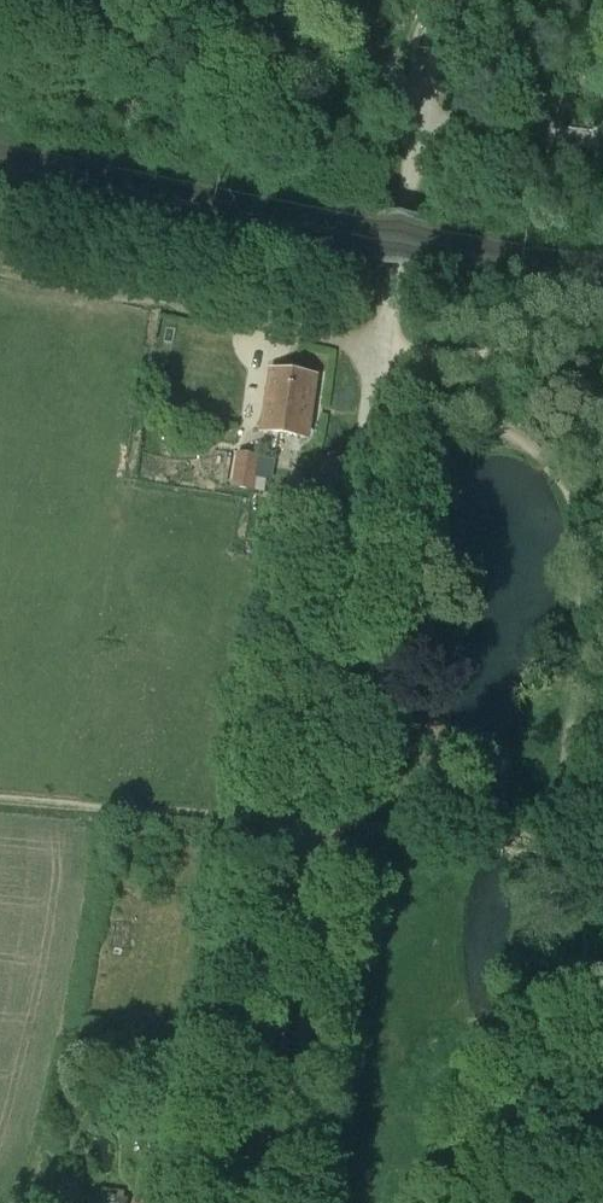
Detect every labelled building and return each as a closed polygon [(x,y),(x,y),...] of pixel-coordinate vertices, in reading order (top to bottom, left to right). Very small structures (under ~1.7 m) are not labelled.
[(262,431),(306,438),(314,378),(271,371),(262,431)] [(258,456),(237,453),(231,494),(252,497),(258,456)] [(85,1181),(61,1177),(57,1201),(72,1202),(81,1202),(85,1181)]
